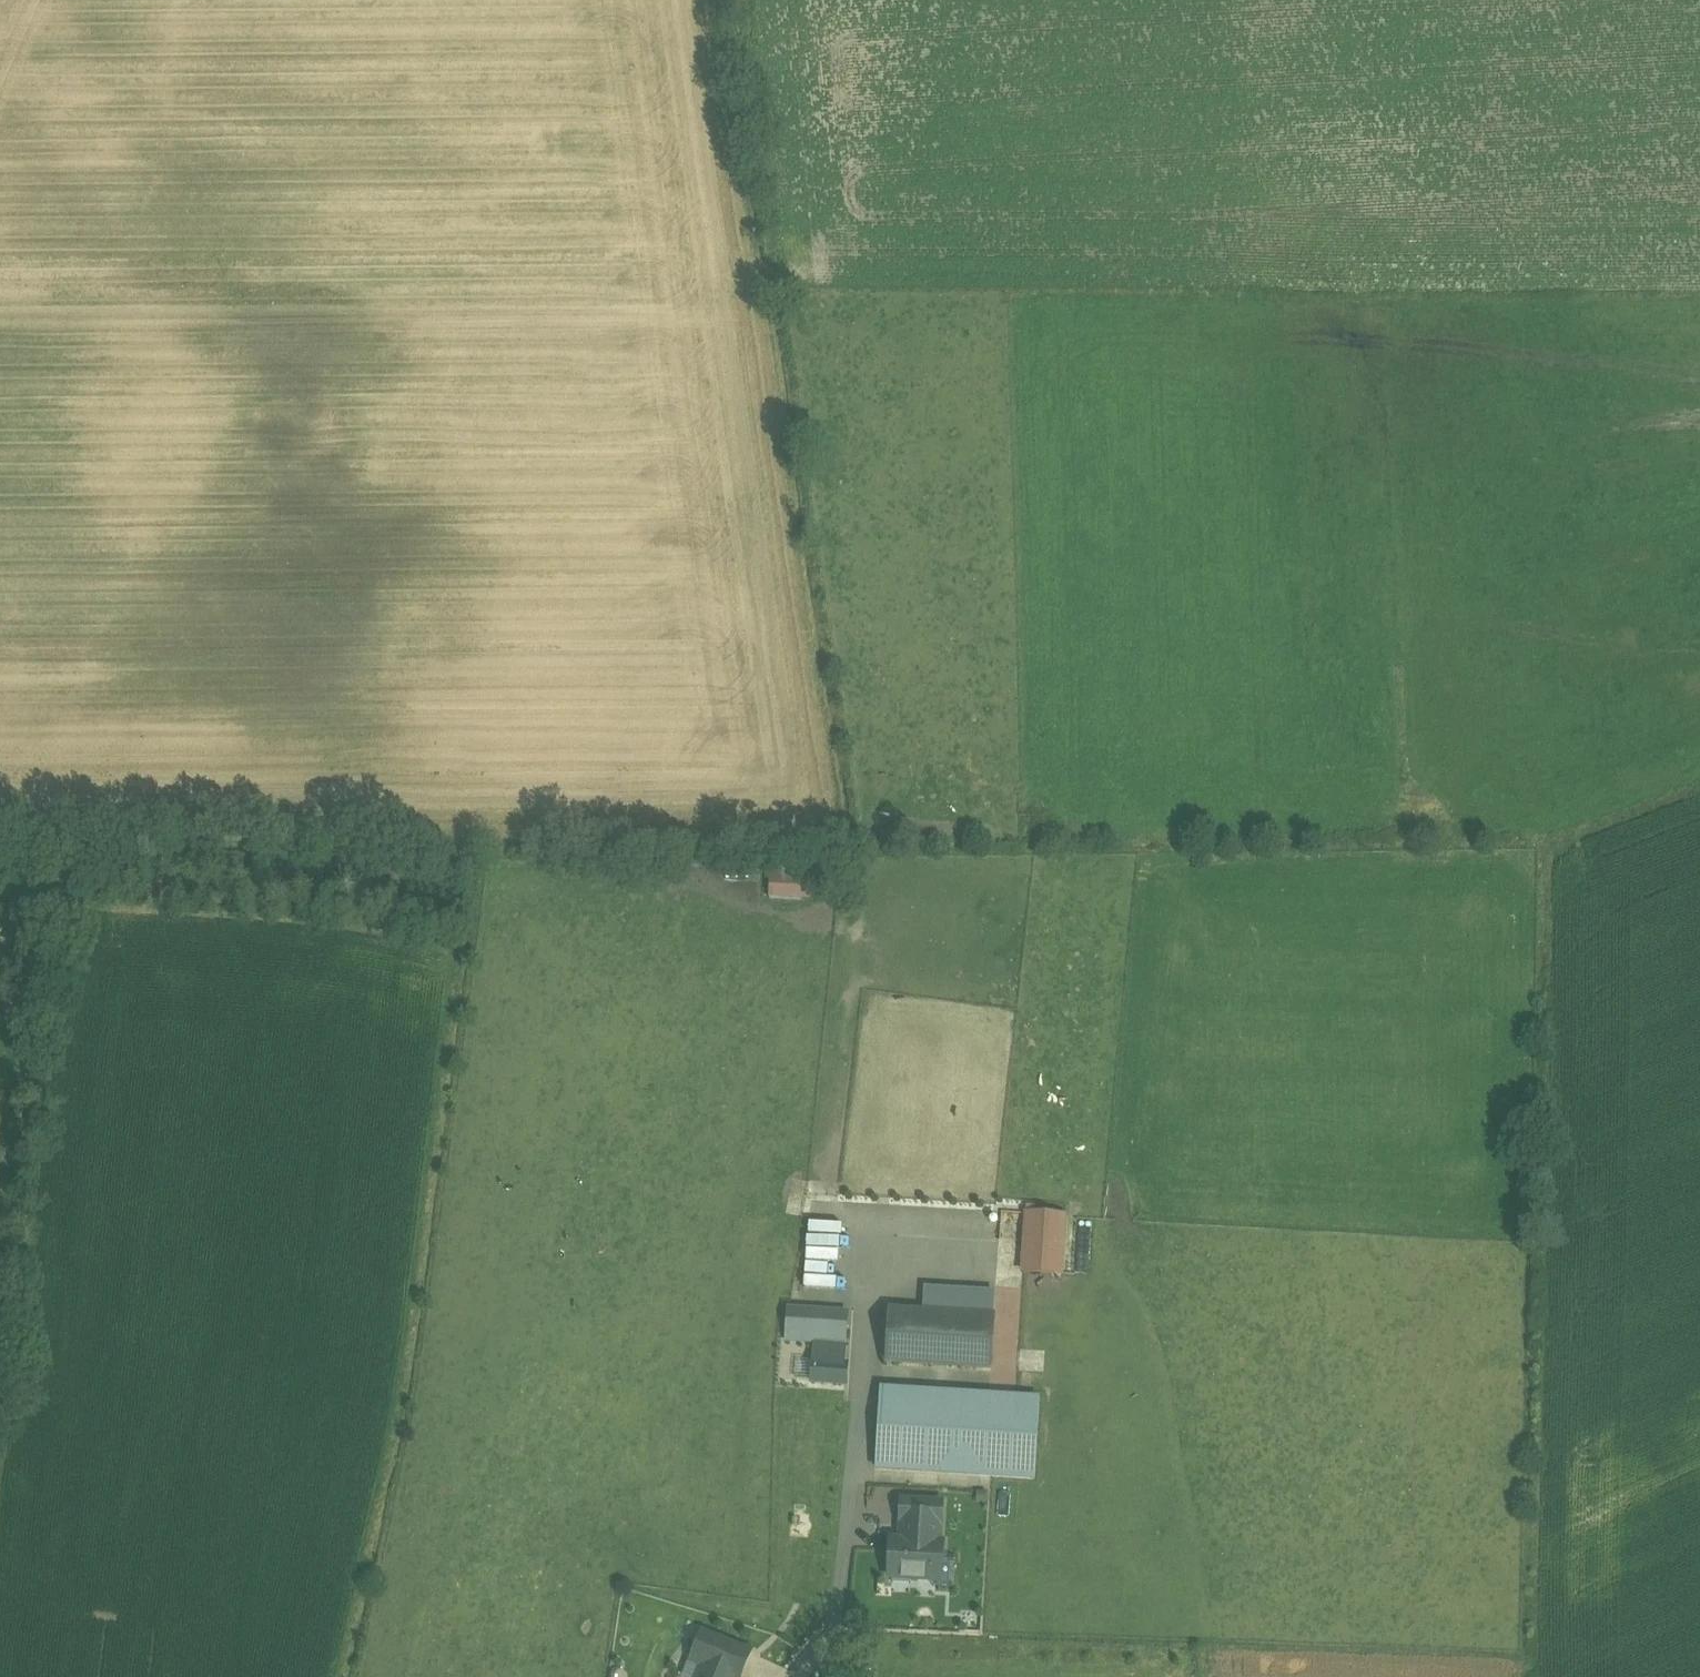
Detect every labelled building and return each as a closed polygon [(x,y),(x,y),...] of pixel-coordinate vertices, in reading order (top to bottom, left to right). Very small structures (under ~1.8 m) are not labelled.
[(762,898),(802,899),(803,886),(762,885),(762,898)] [(1066,1216),(1035,1214),(1035,1207),(1028,1206),(1024,1271),(1062,1273),(1066,1216)] [(850,1310),(791,1307),(787,1339),(816,1341),(847,1342),(849,1324),(850,1310)] [(995,1315),(891,1309),(888,1362),(992,1368),(995,1315)] [(847,1342),(816,1341),(814,1361),(845,1363),(847,1342)] [(845,1363),(814,1361),(813,1381),(846,1384),(848,1364),(845,1363)] [(1039,1397),(883,1388),(878,1469),(1034,1478),(1039,1397)] [(925,1501),(908,1500),(908,1497),(895,1495),(894,1530),(893,1530),(891,1577),(941,1579),(944,1499),(925,1499),(925,1501)] [(703,1633),(692,1660),(705,1665),(731,1676),(734,1676),(741,1676),(752,1652),(703,1633)] [(705,1665),(701,1676),(731,1676),(705,1665)]
